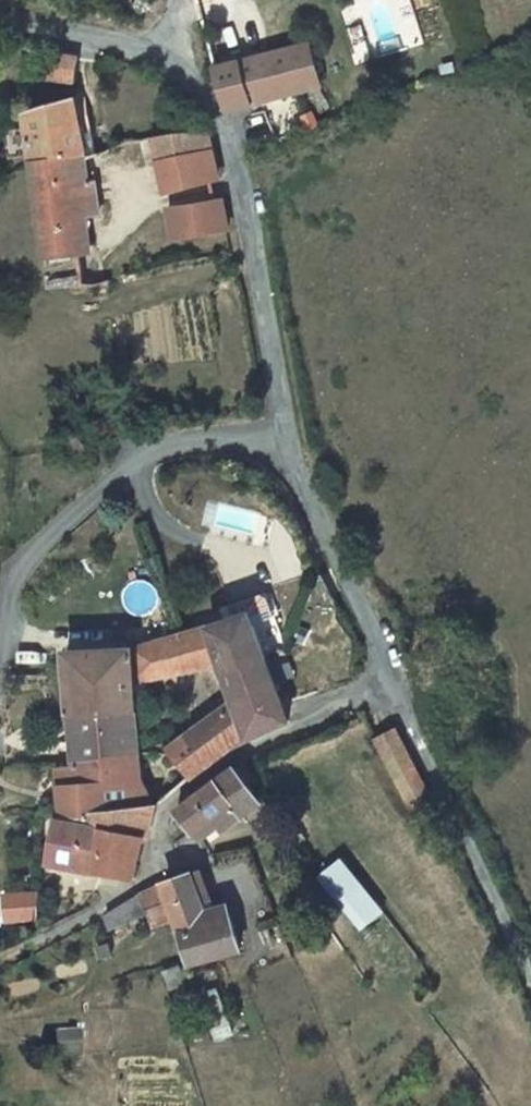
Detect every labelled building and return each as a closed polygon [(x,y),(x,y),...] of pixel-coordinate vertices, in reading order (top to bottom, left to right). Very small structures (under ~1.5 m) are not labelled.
[(224,112),(319,85),(309,41),(211,68),(224,112)] [(68,83),(69,53),(33,46),(32,71),(47,72),(47,83),(68,83)] [(27,166),(79,156),(91,153),(81,99),(26,112),(22,114),(27,166)] [(206,182),(215,178),(204,133),(148,143),(158,195),(206,182)] [(83,183),(79,156),(27,166),(27,171),(37,264),(75,259),(70,220),(82,219),(95,216),(91,182),(83,183)] [(168,240),(225,230),(221,202),(210,204),(163,212),(168,240)] [(70,220),(75,259),(86,257),(82,219),(70,220)] [(215,663),(216,669),(260,655),(277,650),(281,648),(264,593),(219,607),(224,620),(205,625),(215,663)] [(129,676),(215,663),(205,625),(203,626),(168,636),(128,647),(129,676)] [(63,652),(63,676),(64,715),(131,713),(129,676),(128,647),(63,652)] [(260,655),(216,669),(224,698),(227,707),(231,718),(275,703),(269,684),(260,655)] [(227,707),(185,737),(207,765),(227,749),(282,725),(275,703),(231,718),(227,707)] [(124,757),(124,751),(134,751),(131,713),(64,715),(65,764),(74,762),(99,758),(124,757)] [(374,746),(400,795),(418,785),(393,735),(374,746)] [(149,812),(207,765),(185,737),(134,777),(136,812),(149,812)] [(53,812),(84,817),(86,811),(83,783),(134,777),(134,751),(124,751),(124,757),(99,758),(74,762),(65,764),(50,766),(53,812)] [(255,813),(234,776),(174,816),(189,842),(210,830),(214,837),(255,813)] [(134,777),(83,783),(86,811),(136,812),(134,777)] [(407,809),(426,799),(418,785),(400,795),(407,809)] [(136,812),(86,811),(84,817),(82,823),(53,817),(42,861),(121,876),(149,812),(136,812)] [(327,867),(358,929),(384,916),(354,854),(327,867)] [(196,875),(159,887),(164,906),(185,966),(235,951),(225,918),(203,925),(198,910),(206,908),(196,875)] [(164,906),(159,887),(122,904),(133,932),(162,922),(159,912),(164,906)] [(40,921),(39,889),(4,891),(6,922),(40,921)] [(122,904),(97,915),(106,941),(133,932),(122,904)] [(224,1031),(211,993),(192,1000),(204,1037),(224,1031)]
